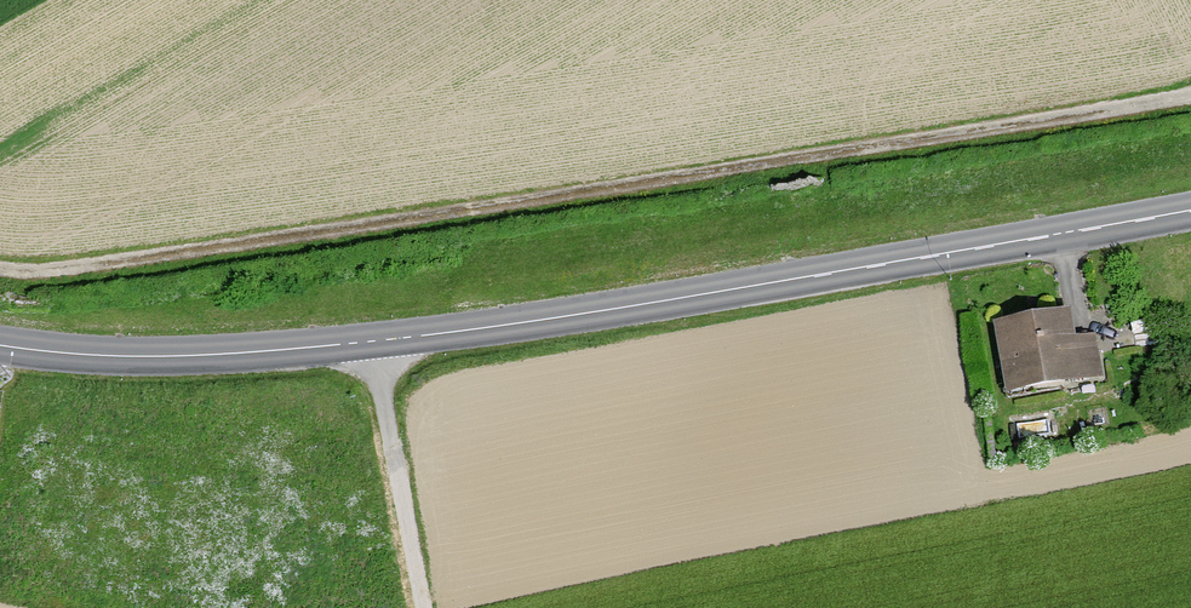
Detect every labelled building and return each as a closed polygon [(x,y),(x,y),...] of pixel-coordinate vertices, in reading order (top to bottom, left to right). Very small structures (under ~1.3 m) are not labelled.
[(1073,343),(1068,316),(989,329),(1000,400),(1099,384),(1092,340),(1073,343)]
